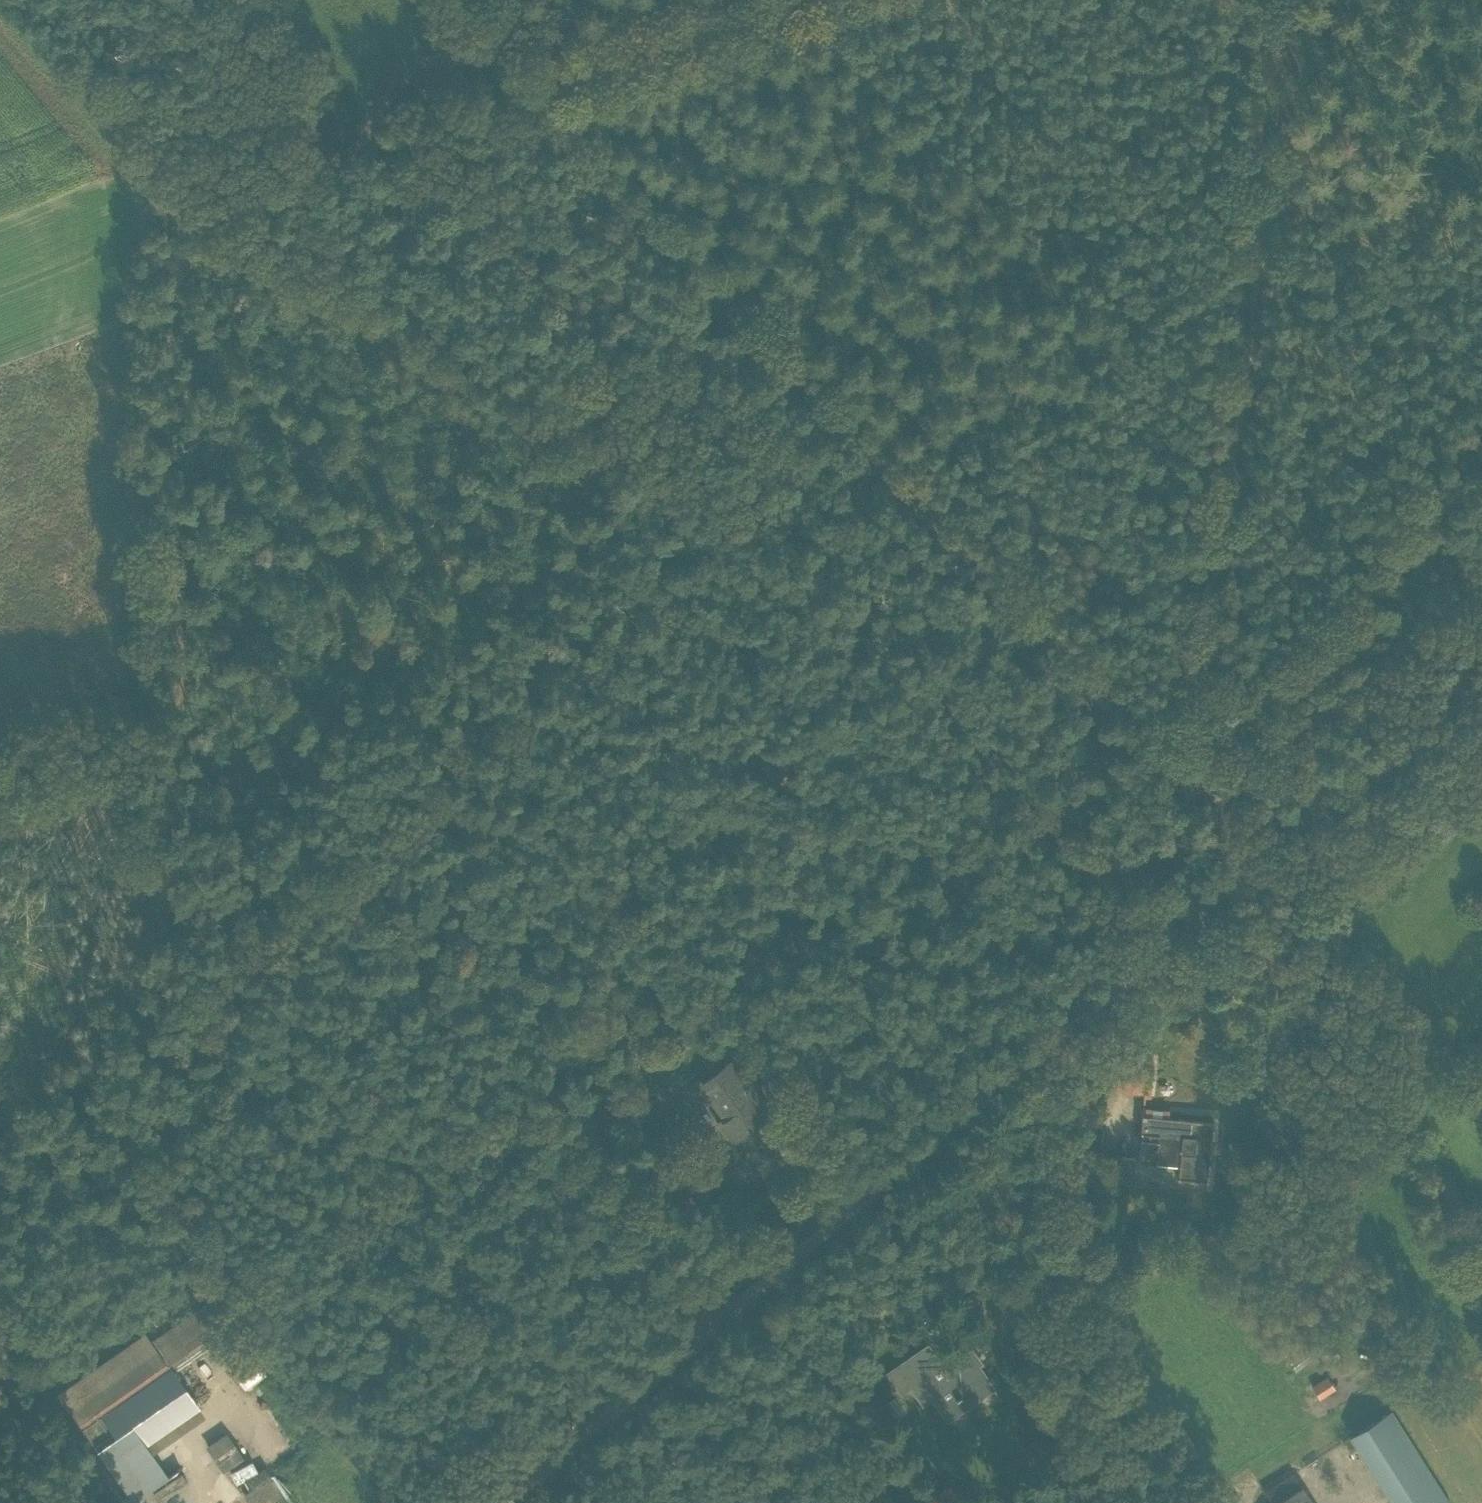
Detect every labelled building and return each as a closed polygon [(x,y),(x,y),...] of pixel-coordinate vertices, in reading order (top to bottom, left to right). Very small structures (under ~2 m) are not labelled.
[(718,1124),(720,1127),(732,1142),(763,1119),(752,1105),(764,1096),(736,1059),(700,1086),(725,1119),(718,1124)] [(1116,1090),(1141,1092),(1143,1068),(1118,1066),(1116,1090)] [(1207,1182),(1213,1122),(1167,1118),(1149,1116),(1150,1110),(1152,1110),(1152,1109),(1143,1108),(1141,1134),(1146,1134),(1145,1140),(1141,1140),(1139,1162),(1179,1166),(1178,1179),(1207,1182)] [(150,1338),(172,1369),(214,1340),(211,1334),(237,1316),(219,1291),(150,1338)] [(967,1406),(994,1388),(978,1365),(974,1367),(970,1362),(977,1358),(969,1345),(949,1358),(945,1352),(937,1358),(928,1344),(887,1371),(900,1391),(910,1385),(916,1395),(926,1389),(941,1410),(956,1400),(956,1401),(963,1400),(967,1406)] [(69,1409),(122,1486),(133,1502),(169,1477),(144,1441),(196,1405),(157,1349),(69,1409)] [(1391,1411),(1350,1437),(1392,1502),(1423,1502),(1441,1491),(1391,1411)] [(250,1491),(258,1502),(269,1502),(286,1492),(274,1475),(250,1491)] [(1274,1502),(1318,1502),(1308,1484),(1274,1502)] [(929,1502),(950,1502),(956,1499),(949,1487),(927,1500),(929,1502)]
